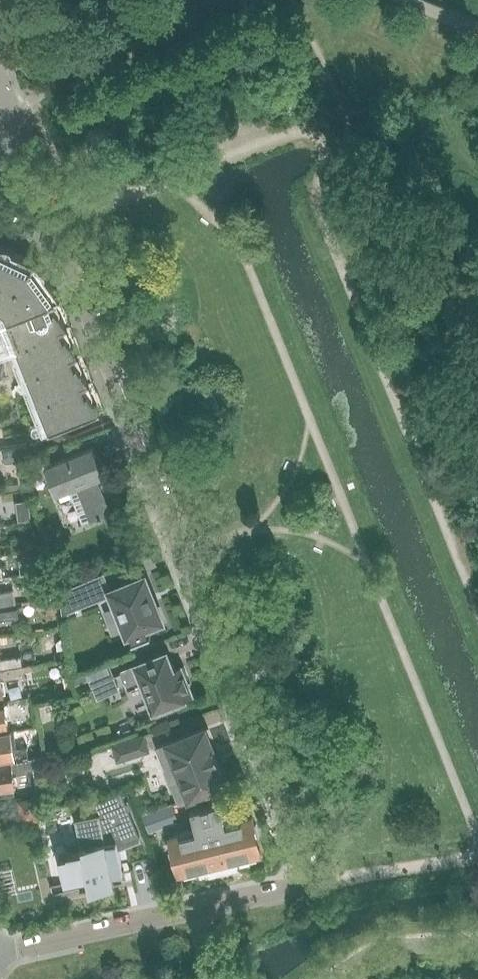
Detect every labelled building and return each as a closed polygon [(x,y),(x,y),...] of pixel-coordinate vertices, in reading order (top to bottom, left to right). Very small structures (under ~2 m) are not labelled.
[(1,305),(50,430),(105,408),(61,295),(60,295),(37,262),(36,260),(35,261),(0,244),(0,305),(1,305)] [(8,345),(6,338),(0,341),(0,349),(8,345)] [(43,448),(49,445),(46,437),(40,439),(43,448)] [(40,439),(34,442),(37,450),(43,448),(40,439)] [(37,450),(34,442),(33,442),(27,443),(31,452),(37,450)] [(105,473),(94,444),(45,463),(57,492),(58,492),(60,498),(71,493),(82,523),(111,512),(97,476),(105,473)] [(52,571),(50,558),(34,560),(36,573),(52,571)] [(60,612),(55,572),(42,573),(48,614),(60,612)] [(126,638),(131,636),(134,642),(150,636),(146,626),(163,620),(145,576),(111,589),(106,577),(83,586),(90,602),(108,594),(126,638)] [(14,603),(16,603),(15,589),(0,591),(0,605),(14,603)] [(19,617),(18,608),(0,610),(0,620),(19,617)] [(134,665),(133,664),(121,669),(129,688),(141,683),(153,713),(155,712),(153,708),(191,692),(181,667),(174,670),(167,652),(134,665)] [(20,665),(23,665),(22,655),(0,658),(0,668),(20,665)] [(103,690),(107,689),(119,684),(110,662),(87,671),(93,686),(100,683),(103,690)] [(23,665),(20,665),(0,668),(0,700),(4,700),(4,694),(5,694),(3,678),(25,675),(23,665)] [(4,700),(0,700),(0,726),(9,725),(5,700),(4,700)] [(205,726),(156,746),(179,802),(227,783),(205,726)] [(18,759),(40,756),(38,744),(15,747),(13,729),(0,731),(0,758),(18,756),(18,759)] [(112,744),(118,761),(151,751),(145,734),(112,744)] [(28,772),(28,769),(42,767),(40,756),(18,759),(0,762),(0,789),(2,796),(14,794),(13,787),(16,786),(14,774),(28,772)] [(36,783),(38,791),(47,790),(46,782),(36,783)] [(115,884),(112,873),(124,870),(118,841),(122,840),(124,844),(141,837),(122,792),(95,798),(98,813),(75,818),(82,847),(58,852),(65,883),(89,878),(91,889),(115,884)] [(35,797),(20,800),(23,821),(38,819),(35,797)] [(184,872),(197,869),(196,867),(245,855),(245,857),(258,853),(257,852),(262,851),(258,836),(260,835),(257,823),(255,823),(253,814),(226,821),(221,799),(191,807),(197,828),(170,835),(172,844),(171,844),(174,857),(175,856),(179,871),(184,870),(184,872)] [(173,804),(143,815),(149,830),(179,819),(173,804)]
